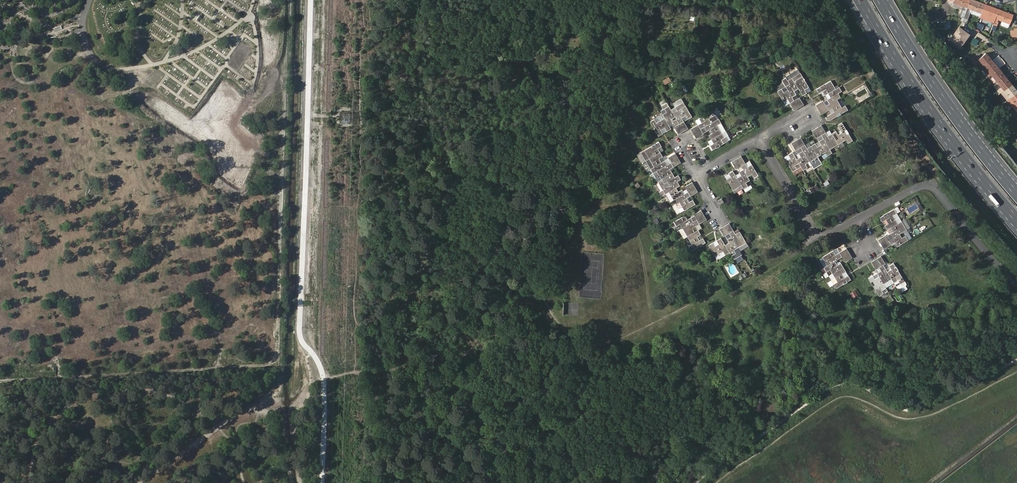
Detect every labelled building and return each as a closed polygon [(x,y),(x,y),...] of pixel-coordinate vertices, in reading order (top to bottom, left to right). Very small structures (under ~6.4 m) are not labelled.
[(970,0),(949,0),(948,1),(953,3),(952,6),(962,10),(960,16),(964,18),(970,0)] [(964,22),(966,23),(970,13),(980,17),(985,4),(973,0),(970,0),(964,18),(963,20),(963,21),(964,22)] [(995,19),(999,9),(985,4),(980,17),(992,21),(991,23),(993,24),(995,19)] [(1013,15),(999,9),(995,19),(1002,21),(1010,24),(1013,15)] [(954,34),(961,45),(969,34),(958,27),(954,34)] [(960,46),(961,45),(954,34),(950,39),(960,46)] [(981,69),(982,69),(992,61),(986,53),(975,61),(981,69)] [(982,69),(989,77),(991,75),(998,69),(992,61),(982,69)] [(797,68),(789,73),(791,77),(799,72),(797,68)] [(998,69),(991,75),(997,82),(1005,76),(998,69)] [(804,89),(808,87),(799,72),(791,77),(787,79),(785,76),(781,79),(787,89),(782,92),(780,88),(776,91),(782,102),(786,99),(788,103),(792,101),(793,100),(791,97),(795,94),(793,90),(797,88),(801,95),(806,92),(804,89)] [(1011,84),(1005,76),(997,82),(1004,90),(1011,84)] [(834,87),(830,81),(816,89),(818,93),(822,91),(824,95),(827,93),(830,98),(826,100),(823,102),(825,104),(826,106),(827,107),(828,110),(832,108),(833,112),(826,116),(829,121),(847,110),(845,106),(842,108),(837,99),(840,97),(837,93),(841,91),(838,86),(835,88),(834,87)] [(1007,101),(1016,92),(1016,91),(1011,84),(1004,90),(1008,95),(1004,97),(1007,101)] [(1013,108),(1016,105),(1016,92),(1007,101),(1013,108)] [(797,97),(793,100),(792,101),(788,103),(793,110),(803,104),(798,97),(797,97)] [(683,102),(681,98),(672,103),(675,107),(683,102)] [(821,114),(828,110),(827,107),(826,106),(825,104),(823,102),(823,101),(815,105),(821,114)] [(692,116),(683,102),(675,107),(671,109),(669,106),(665,108),(667,111),(662,114),(665,118),(657,122),(655,118),(650,121),(659,136),(663,133),(661,130),(665,128),(667,131),(671,129),(669,125),(673,123),(671,119),(676,117),(680,124),(681,124),(684,122),(684,121),(682,118),(686,116),(688,119),(692,116)] [(721,123),(714,110),(699,119),(701,123),(698,125),(697,125),(699,129),(700,130),(704,127),(706,132),(709,130),(712,134),(709,136),(711,140),(713,144),(710,146),(712,151),(728,141),(726,137),(725,138),(722,134),(718,125),(721,123)] [(665,118),(662,114),(655,118),(657,122),(665,118)] [(681,124),(680,124),(677,126),(674,127),(679,135),(681,133),(688,129),(684,122),(681,124)] [(726,131),(721,123),(718,125),(722,134),(726,131)] [(821,135),(820,136),(822,139),(818,142),(820,145),(816,147),(815,144),(814,144),(810,147),(806,149),(804,146),(804,145),(801,147),(800,148),(797,149),(795,151),(799,158),(796,160),(791,152),(787,154),(790,158),(785,161),(792,171),(800,167),(802,170),(806,168),(803,164),(808,162),(816,157),(824,152),(826,156),(830,153),(828,149),(837,144),(845,139),(847,143),(851,140),(841,123),(837,125),(839,130),(841,132),(837,135),(835,132),(831,134),(827,137),(825,133),(821,135)] [(699,129),(697,125),(691,129),(696,139),(703,135),(700,130),(699,129)] [(815,139),(820,136),(821,135),(825,133),(821,126),(811,132),(815,139)] [(801,147),(804,145),(800,138),(790,144),(795,151),(797,149),(800,148),(801,147)] [(690,196),(687,192),(684,194),(682,192),(681,190),(678,192),(675,188),(679,186),(676,181),(680,179),(678,175),(674,177),(669,169),(673,167),(668,158),(664,160),(660,162),(658,159),(662,157),(660,152),(657,148),(663,145),(661,141),(643,152),(647,160),(652,168),(654,172),(658,170),(663,178),(659,181),(661,185),(665,182),(668,187),(661,190),(663,195),(666,194),(670,191),(675,199),(673,200),(675,205),(679,203),(683,211),(695,204),(692,199),(688,201),(687,198),(690,196)] [(667,158),(668,158),(673,167),(680,163),(675,153),(667,158)] [(736,170),(741,167),(742,167),(745,164),(741,157),(731,163),(736,170)] [(816,157),(808,162),(810,165),(812,169),(821,164),(816,157)] [(652,168),(647,160),(642,163),(647,172),(652,168)] [(742,167),(741,167),(743,170),(738,173),(741,176),(737,179),(735,175),(733,172),(728,175),(730,178),(727,180),(733,190),(741,185),(743,188),(743,189),(747,186),(745,183),(748,181),(749,181),(747,177),(751,174),(753,178),(757,175),(751,165),(747,168),(745,164),(742,167)] [(806,168),(802,170),(804,174),(812,169),(810,165),(806,168)] [(800,167),(792,171),(794,175),(802,170),(800,167)] [(658,170),(654,172),(659,181),(663,178),(658,170)] [(687,192),(690,196),(697,192),(691,182),(684,186),(686,189),(686,190),(687,192)] [(670,191),(666,194),(670,202),(673,200),(675,199),(670,191)] [(907,240),(904,236),(901,238),(899,234),(902,232),(905,230),(900,221),(897,223),(892,215),(896,213),(893,209),(878,217),(881,222),(885,220),(887,223),(883,226),(886,230),(889,228),(892,232),(888,234),(891,238),(888,240),(888,241),(890,244),(893,243),(896,247),(907,240)] [(697,222),(699,225),(706,220),(700,211),(693,215),(694,216),(695,219),(696,220),(697,222)] [(897,223),(900,221),(896,213),(892,215),(897,223)] [(682,228),(686,236),(691,244),(687,246),(690,251),(705,243),(702,238),(699,239),(697,236),(700,234),(696,226),(699,225),(697,222),(696,220),(695,219),(694,216),(687,220),(684,216),(673,222),(676,227),(680,224),(682,228)] [(900,221),(905,230),(908,228),(909,228),(904,219),(900,221)] [(674,233),(678,230),(676,227),(673,222),(670,224),(674,233)] [(730,232),(733,230),(729,223),(719,229),(723,236),(726,234),(729,233),(730,232)] [(683,238),(686,236),(682,228),(678,230),(683,238)] [(734,232),(733,230),(730,232),(729,233),(731,236),(726,239),(728,242),(725,245),(720,238),(716,240),(718,244),(715,246),(712,242),(708,245),(715,256),(723,251),(725,255),(729,252),(731,256),(736,252),(734,249),(738,247),(746,242),(739,231),(735,234),(734,232)] [(902,232),(904,236),(907,240),(910,238),(907,233),(905,230),(902,232)] [(883,249),(890,244),(888,241),(888,240),(886,238),(884,235),(877,240),(881,246),(883,249)] [(746,242),(738,247),(740,251),(748,246),(746,242)] [(845,272),(842,268),(840,264),(836,266),(834,262),(841,258),(842,260),(844,263),(851,259),(846,249),(838,254),(835,256),(832,252),(821,258),(826,267),(823,269),(825,273),(829,271),(831,275),(836,283),(833,285),(835,289),(850,280),(847,276),(844,278),(841,274),(845,272)] [(723,251),(715,256),(717,259),(725,255),(723,251)] [(742,254),(740,251),(736,252),(731,256),(733,259),(742,254)] [(900,279),(901,278),(893,264),(888,266),(891,270),(886,273),(883,267),(885,266),(880,257),(870,263),(875,270),(878,268),(880,271),(876,274),(878,277),(874,280),(872,276),(868,279),(878,297),(883,294),(881,291),(885,288),(883,285),(891,280),(893,283),(897,281),(898,281),(901,280),(900,279)] [(821,258),(818,261),(823,269),(826,267),(821,258)] [(825,273),(823,269),(819,271),(824,279),(828,277),(825,273)] [(903,282),(901,278),(900,279),(901,280),(898,281),(897,281),(893,283),(895,287),(903,282)] [(893,283),(891,280),(883,285),(885,288),(893,283)]
